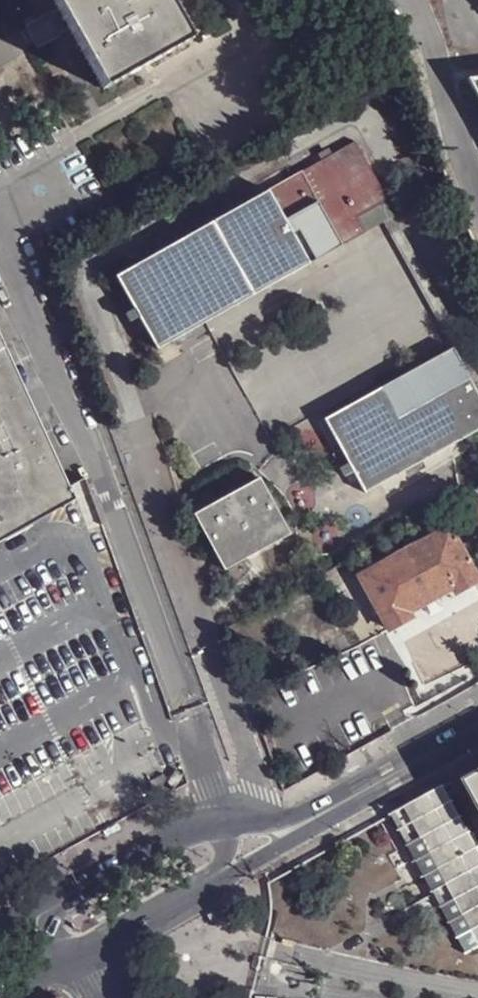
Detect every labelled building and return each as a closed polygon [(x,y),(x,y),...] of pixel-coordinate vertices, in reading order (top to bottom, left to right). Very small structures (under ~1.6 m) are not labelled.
[(57,9),(69,30),(104,90),(189,42),(165,1),(165,0),(52,0),(57,9)] [(69,30),(57,9),(23,27),(34,50),(69,30)] [(116,276),(157,350),(364,233),(356,216),(384,200),(388,199),(355,142),(116,276)] [(364,233),(383,223),(453,348),(477,394),(477,367),(384,200),(356,216),(364,233)] [(78,505),(0,328),(0,541),(78,505)] [(477,429),(477,394),(453,348),(324,420),(364,492),(477,429)] [(193,514),(224,570),(288,534),(259,478),(193,514)] [(477,581),(477,577),(474,570),(461,545),(450,526),(361,574),(391,628),(413,616),(410,612),(455,586),(457,592),(477,581)] [(461,545),(474,570),(477,567),(477,542),(476,538),(461,545)] [(467,780),(477,800),(477,774),(467,780)] [(407,806),(477,939),(477,841),(448,783),(407,806)]
